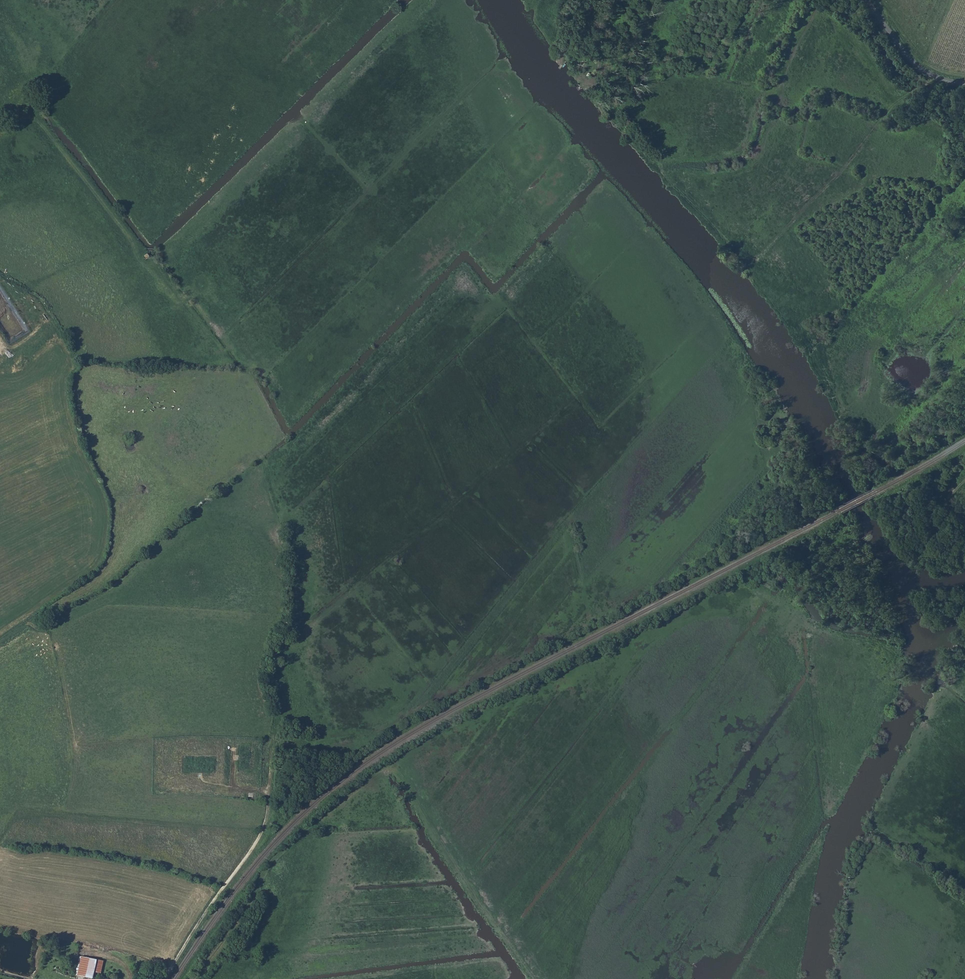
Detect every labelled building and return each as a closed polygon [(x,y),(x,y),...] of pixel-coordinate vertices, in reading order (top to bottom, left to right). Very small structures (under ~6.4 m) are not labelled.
[(71,976),(88,978),(104,978),(106,964),(75,957),(71,976)]
